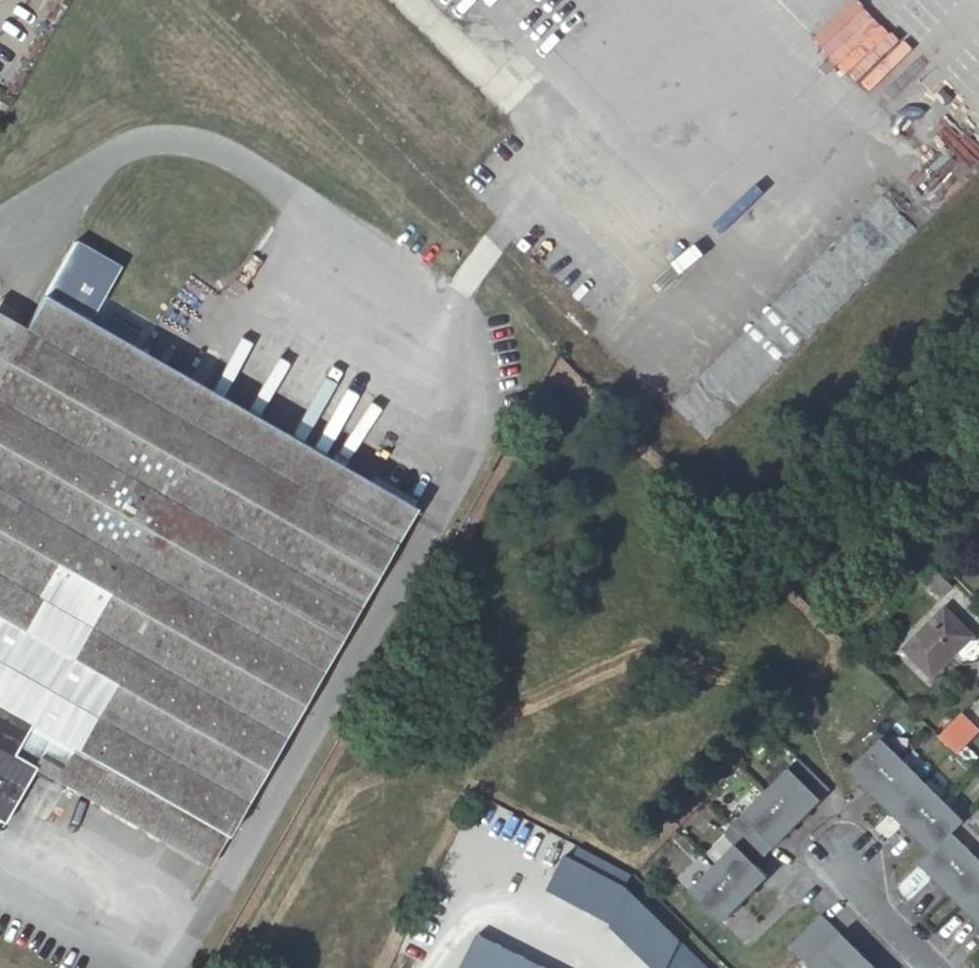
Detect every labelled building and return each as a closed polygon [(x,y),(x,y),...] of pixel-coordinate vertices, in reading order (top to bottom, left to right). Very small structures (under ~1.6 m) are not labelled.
[(73,241),(43,294),(88,320),(119,267),(73,241)] [(22,328),(4,360),(377,573),(414,509),(418,501),(372,475),(364,489),(324,466),(327,459),(43,295),(22,328)] [(4,360),(22,328),(0,315),(0,358),(4,360)] [(226,834),(377,573),(4,360),(0,358),(0,822),(2,824),(36,765),(81,790),(98,760),(226,834)] [(972,636),(944,607),(903,648),(931,677),(972,636)] [(961,713),(938,736),(952,749),(956,753),(978,730),(961,713)] [(922,779),(880,738),(849,770),(891,811),(922,779)] [(830,789),(799,758),(766,790),(767,790),(798,822),(830,789)] [(209,865),(226,834),(98,760),(81,790),(79,794),(209,865)] [(922,779),(891,811),(911,831),(943,800),(922,779)] [(767,790),(766,790),(733,823),(734,823),(765,855),(798,822),(767,790)] [(964,820),(943,800),(911,831),(932,851),(952,832),(964,820)] [(973,853),(978,847),(978,835),(964,820),(952,832),(973,853)] [(735,845),(713,867),(744,898),(767,876),(755,864),(765,855),(734,823),(733,823),(723,833),(735,845)] [(942,884),(973,853),(952,832),(932,851),(920,863),(942,884)] [(978,887),(978,859),(973,853),(942,884),(962,904),(978,887)] [(744,898),(713,867),(688,890),(720,922),(744,898)] [(978,921),(978,887),(962,904),(978,921)] [(789,945),(799,955),(832,923),(822,913),(813,921),(789,945)] [(799,955),(812,967),(851,967),(864,955),(832,923),(799,955)] [(457,967),(546,967),(474,933),(457,967)] [(664,967),(706,967),(678,940),(664,967)] [(864,955),(851,967),(876,967),(864,955)]
